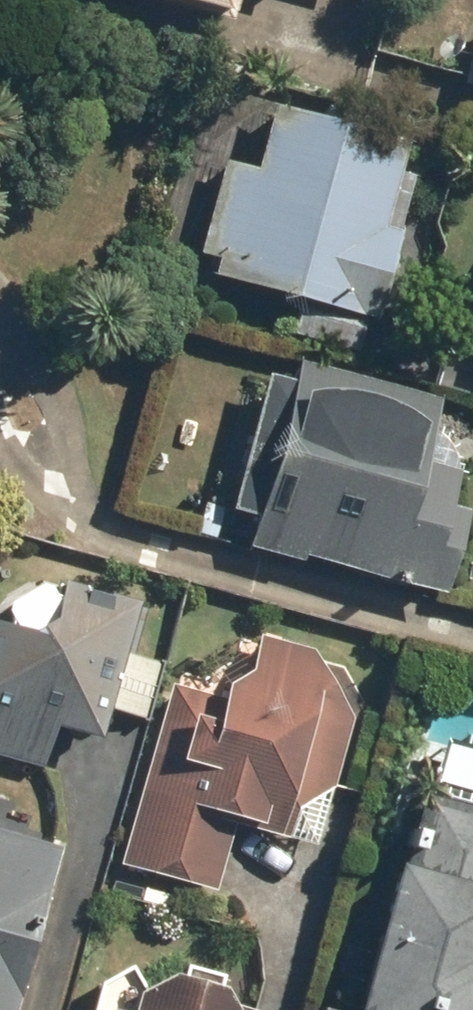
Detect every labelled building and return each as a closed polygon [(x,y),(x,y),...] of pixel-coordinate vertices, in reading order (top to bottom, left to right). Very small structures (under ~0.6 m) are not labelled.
[(225,8),(226,0),(188,0),(225,8)] [(468,17),(452,73),(472,79),(472,18),(468,17)] [(399,130),(256,88),(204,260),(348,302),(399,130)] [(464,343),(472,345),(472,309),(464,343)] [(414,404),(282,366),(232,538),(418,591),(438,522),(384,506),(414,404)] [(30,746),(39,708),(73,716),(80,690),(138,705),(152,652),(120,644),(117,613),(28,601),(0,613),(0,738),(30,746)] [(242,693),(192,682),(171,678),(159,739),(183,744),(178,769),(133,761),(112,868),(217,888),(231,819),(276,828),(284,787),(325,770),(348,706),(316,674),(314,648),(255,635),(242,693)] [(401,772),(333,1009),(445,1009),(472,911),(472,793),(401,772)] [(0,837),(0,1007),(39,846),(0,837)] [(80,1004),(79,1009),(211,1009),(195,986),(134,975),(80,1004)]
